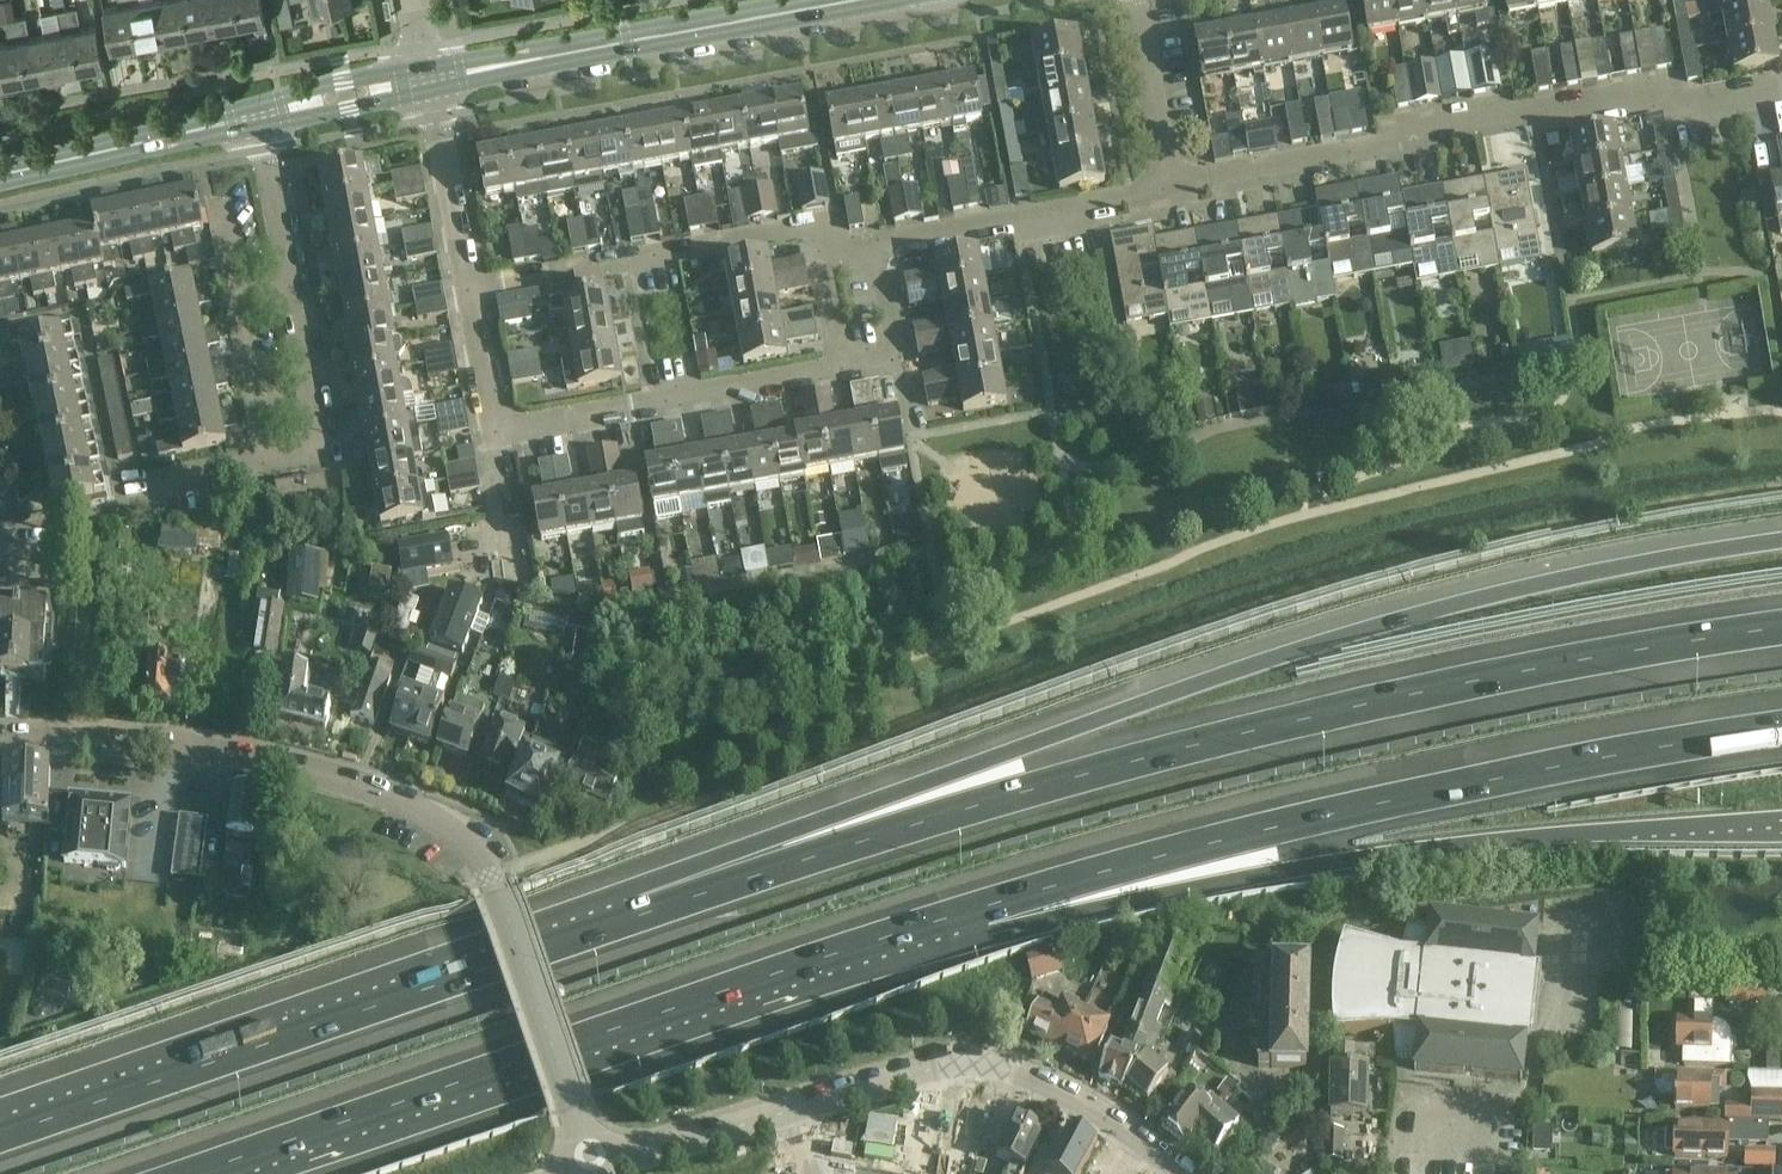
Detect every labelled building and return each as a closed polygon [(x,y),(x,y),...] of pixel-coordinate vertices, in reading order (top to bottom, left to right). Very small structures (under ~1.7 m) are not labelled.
[(104,8),(113,57),(123,55),(122,46),(136,44),(128,0),(117,0),(118,6),(104,8)] [(136,44),(151,41),(153,50),(164,48),(155,0),(147,0),(139,1),(139,0),(128,0),(136,44)] [(164,48),(174,46),(173,37),(187,34),(181,0),(155,0),(164,48)] [(187,34),(202,32),(203,40),(214,38),(208,0),(181,0),(187,34)] [(214,38),(226,36),(224,27),(238,24),(234,0),(208,0),(214,38)] [(238,24),(253,22),(255,30),(266,28),(261,0),(234,0),(238,24)] [(287,0),(273,0),(276,11),(288,8),(287,0)] [(314,12),(362,1),(362,0),(311,0),(314,12)] [(1397,29),(1392,0),(1362,0),(1368,35),(1397,29)] [(1427,24),(1422,0),(1392,0),(1397,29),(1427,24)] [(1427,24),(1445,20),(1448,37),(1460,35),(1457,18),(1454,0),(1422,0),(1427,24)] [(1457,18),(1474,15),(1477,29),(1496,25),(1492,4),(1486,5),(1485,0),(1454,0),(1457,18)] [(1538,10),(1536,0),(1505,0),(1508,16),(1538,10)] [(1538,10),(1567,5),(1566,0),(1536,0),(1538,10)] [(1676,22),(1688,20),(1684,0),(1672,0),(1676,22)] [(1722,14),(1767,5),(1766,0),(1719,0),(1722,14)] [(0,3),(0,18),(1,22),(5,21),(15,19),(11,1),(1,3),(0,3)] [(1767,5),(1722,14),(1727,43),(1773,34),(1767,5)] [(77,8),(66,10),(78,71),(92,68),(94,77),(106,74),(96,25),(81,28),(77,8)] [(1343,9),(1313,15),(1322,59),(1351,54),(1343,9)] [(60,32),(44,35),(54,84),(64,82),(63,73),(78,71),(66,10),(56,12),(60,32)] [(1293,65),(1322,59),(1313,15),(1284,20),(1293,65)] [(25,17),(15,19),(26,80),(41,77),(42,86),(54,84),(44,35),(29,38),(25,17)] [(0,43),(0,82),(2,93),(13,91),(12,82),(26,80),(15,19),(5,21),(9,42),(0,43)] [(1284,20),(1255,26),(1263,70),(1293,65),(1284,20)] [(1693,49),(1688,20),(1676,22),(1681,52),(1693,49)] [(1234,75),(1263,70),(1255,26),(1225,31),(1234,75)] [(1664,30),(1648,33),(1655,70),(1671,68),(1664,30)] [(1203,81),(1234,75),(1225,31),(1195,37),(1203,81)] [(1778,65),(1773,34),(1727,43),(1733,74),(1778,65)] [(1626,76),(1641,73),(1633,35),(1618,38),(1626,76)] [(1032,44),(1038,74),(1082,66),(1077,36),(1032,44)] [(1612,78),(1604,40),(1589,43),(1597,82),(1612,78)] [(997,41),(987,43),(988,51),(999,49),(997,41)] [(1581,84),(1574,47),(1559,50),(1567,87),(1581,84)] [(988,51),(993,82),(1006,80),(1000,49),(999,49),(988,51)] [(1696,49),(1693,49),(1681,52),(1687,83),(1702,80),(1696,49)] [(1464,58),(1471,95),(1501,90),(1494,52),(1464,58)] [(1552,89),(1545,52),(1531,55),(1538,92),(1552,89)] [(1464,58),(1435,64),(1442,100),(1442,101),(1471,95),(1464,58)] [(1442,100),(1435,64),(1435,63),(1405,69),(1412,106),(1442,100)] [(1038,74),(1043,103),(1087,95),(1082,66),(1038,74)] [(1412,106),(1405,69),(1390,71),(1397,109),(1412,106)] [(974,78),(944,83),(953,133),(966,130),(965,123),(982,120),(980,110),(975,85),(974,78)] [(993,82),(999,111),(1011,109),(1006,80),(993,82)] [(953,133),(944,83),(915,89),(923,131),(952,125),(953,133)] [(986,83),(975,85),(980,110),(991,108),(986,83)] [(923,131),(915,89),(886,94),(898,161),(912,159),(907,134),(923,131)] [(857,100),(864,142),(879,139),(884,164),(898,161),(886,94),(857,100)] [(1344,96),(1348,119),(1351,134),(1366,131),(1359,94),(1344,96)] [(800,95),(772,101),(780,143),(782,156),(817,149),(818,149),(810,109),(803,110),(800,95)] [(1043,103),(1049,133),(1093,125),(1087,95),(1043,103)] [(1321,140),(1336,137),(1329,99),(1314,102),(1321,140)] [(866,154),(864,142),(857,100),(826,106),(834,147),(835,147),(837,160),(866,154)] [(772,101),(742,106),(750,149),(780,143),(772,101)] [(1306,142),(1299,105),(1285,107),(1292,145),(1306,142)] [(721,154),(750,149),(742,106),(713,111),(721,154)] [(999,111),(1004,141),(1017,139),(1011,109),(999,111)] [(1277,148),(1270,110),(1255,113),(1262,150),(1277,148)] [(713,111),(683,117),(691,160),(721,154),(713,111)] [(1248,153),(1241,115),(1226,118),(1233,156),(1248,153)] [(654,122),(662,165),(691,160),(683,117),(654,122)] [(1664,121),(1652,124),(1657,153),(1669,151),(1665,126),(1664,121)] [(654,122),(625,128),(633,171),(662,165),(654,122)] [(1098,154),(1093,125),(1049,133),(1054,162),(1098,154)] [(595,133),(603,176),(633,171),(625,128),(595,133)] [(1570,138),(1575,168),(1620,160),(1615,130),(1570,138)] [(595,133),(565,139),(575,192),(605,186),(603,176),(595,133)] [(565,139),(537,144),(546,197),(575,192),(565,139)] [(1004,141),(1010,171),(1022,168),(1017,139),(1004,141)] [(537,144),(508,150),(515,192),(517,202),(546,197),(537,144)] [(515,192),(507,150),(478,155),(486,198),(515,192)] [(1669,151),(1657,153),(1662,182),(1674,180),(1669,151)] [(1098,154),(1054,162),(1059,192),(1103,184),(1098,154)] [(1628,158),(1620,160),(1623,173),(1630,171),(1628,158)] [(1626,189),(1623,173),(1620,160),(1575,168),(1581,197),(1626,189)] [(946,181),(947,181),(959,179),(955,163),(943,165),(946,181)] [(319,172),(324,201),(367,193),(362,164),(319,172)] [(1025,168),(1022,168),(1010,171),(1015,200),(1031,197),(1025,168)] [(420,169),(391,174),(394,189),(423,183),(420,169)] [(1525,173),(1483,180),(1490,218),(1493,234),(1497,255),(1518,251),(1521,265),(1542,261),(1525,173)] [(755,178),(757,188),(768,186),(766,176),(755,178)] [(976,176),(962,178),(968,209),(982,206),(976,176)] [(185,192),(173,195),(185,251),(196,248),(193,233),(203,230),(192,177),(182,179),(185,192)] [(821,207),(816,177),(801,179),(806,209),(821,207)] [(755,178),(743,180),(745,190),(757,188),(755,178)] [(952,212),(968,209),(962,178),(959,179),(947,181),(952,212)] [(1399,179),(1357,187),(1364,224),(1367,240),(1371,261),(1391,257),(1393,272),(1413,268),(1415,268),(1401,196),(1402,195),(1399,179)] [(1781,234),(1781,179),(1771,181),(1778,221),(1781,234)] [(1483,180),(1443,188),(1449,226),(1452,242),(1456,262),(1476,258),(1479,273),(1499,269),(1497,255),(1493,234),(1475,237),(1472,221),(1490,218),(1483,180)] [(1680,210),(1674,180),(1662,182),(1668,212),(1680,210)] [(159,183),(150,185),(161,240),(171,238),(174,253),(185,251),(173,195),(162,197),(159,183)] [(423,183),(394,189),(396,203),(426,198),(423,183)] [(144,201),(133,203),(145,259),(155,257),(152,242),(161,240),(150,185),(141,187),(144,201)] [(757,188),(762,217),(777,215),(771,185),(768,186),(757,188)] [(903,189),(909,219),(923,217),(918,187),(903,189)] [(1357,187),(1315,195),(1318,210),(1319,210),(1326,248),(1329,264),(1330,268),(1351,264),(1354,279),(1373,275),(1371,261),(1367,240),(1349,243),(1346,227),(1364,224),(1357,187)] [(762,217),(757,188),(745,190),(743,191),(748,220),(762,217)] [(1402,195),(1401,196),(1415,268),(1413,268),(1414,270),(1437,266),(1440,280),(1459,277),(1456,262),(1452,242),(1434,245),(1431,229),(1449,226),(1443,188),(1402,195)] [(909,219),(903,189),(888,192),(894,222),(909,219)] [(1626,189),(1581,197),(1586,227),(1631,219),(1626,189)] [(133,262),(145,259),(133,203),(120,206),(117,192),(109,194),(120,248),(130,246),(133,262)] [(1008,205),(1005,192),(988,195),(991,208),(1008,205)] [(329,230),(373,222),(367,193),(324,201),(329,230)] [(103,209),(91,211),(103,266),(103,267),(114,265),(111,250),(120,248),(109,194),(100,196),(103,209)] [(713,197),(699,199),(704,228),(718,226),(713,197)] [(864,228),(858,198),(844,201),(850,231),(864,228)] [(689,231),(704,228),(699,199),(684,202),(689,231)] [(640,210),(646,239),(659,237),(654,208),(640,210)] [(646,239),(640,210),(625,213),(631,242),(646,239)] [(1318,210),(1278,218),(1285,256),(1288,272),(1295,307),(1337,299),(1334,283),(1333,283),(1330,268),(1329,264),(1310,267),(1307,252),(1326,248),(1319,210),(1318,210)] [(1684,231),(1680,210),(1668,212),(1672,233),(1684,231)] [(86,227),(74,230),(85,286),(96,284),(93,268),(103,266),(91,211),(83,213),(86,227)] [(59,218),(50,220),(61,274),(71,272),(74,288),(85,286),(74,230),(62,232),(59,218)] [(581,221),(586,250),(601,248),(595,218),(581,221)] [(1278,218),(1237,225),(1251,300),(1271,296),(1274,310),(1295,307),(1288,272),(1269,276),(1266,259),(1285,256),(1278,218)] [(1637,249),(1631,219),(1586,227),(1591,257),(1637,249)] [(45,236),(33,238),(44,294),(55,292),(52,276),(61,274),(50,220),(42,222),(45,236)] [(572,253),(586,250),(581,221),(567,223),(572,253)] [(329,230),(335,260),(378,252),(373,222),(329,230)] [(1237,225),(1196,233),(1203,271),(1206,287),(1210,307),(1230,303),(1233,318),(1253,314),(1251,300),(1237,225)] [(18,227),(9,229),(20,283),(30,281),(33,297),(44,294),(33,238),(21,241),(18,227)] [(402,233),(405,247),(434,242),(431,227),(402,233)] [(1126,239),(1112,242),(1124,310),(1146,306),(1149,321),(1168,318),(1169,317),(1169,315),(1163,283),(1144,286),(1141,270),(1160,267),(1155,241),(1156,240),(1154,228),(1125,234),(1126,239)] [(0,245),(0,289),(3,303),(14,301),(11,285),(20,283),(9,229),(0,231),(3,245),(0,245)] [(523,231),(528,261),(542,259),(537,229),(523,231)] [(514,264),(528,261),(523,231),(508,234),(514,264)] [(1156,240),(1155,241),(1160,267),(1163,283),(1169,315),(1190,311),(1193,326),(1212,322),(1210,307),(1206,287),(1188,290),(1185,275),(1203,271),(1196,233),(1156,240)] [(434,242),(405,247),(407,262),(437,256),(434,242)] [(335,260),(340,289),(383,281),(378,252),(335,260)] [(907,292),(983,278),(978,253),(935,261),(937,271),(904,277),(907,292)] [(729,288),(805,274),(802,260),(769,266),(767,255),(725,263),(729,288)] [(805,274),(729,289),(734,314),(777,306),(775,295),(808,289),(805,274)] [(983,278),(907,292),(910,306),(942,300),(945,311),(988,303),(983,278)] [(151,299),(153,309),(209,298),(207,289),(193,291),(191,279),(125,292),(127,304),(151,299)] [(564,313),(568,329),(611,322),(605,292),(603,292),(601,279),(546,289),(551,315),(564,313)] [(389,310),(383,281),(340,289),(345,318),(389,310)] [(442,286),(413,292),(416,306),(445,300),(442,286)] [(499,312),(527,307),(524,293),(496,299),(499,312)] [(698,303),(696,295),(685,296),(687,305),(698,303)] [(155,318),(138,322),(141,334),(200,321),(197,309),(211,307),(209,298),(153,309),(155,318)] [(445,300),(416,306),(418,320),(448,314),(445,300)] [(947,322),(914,328),(917,342),(992,328),(988,303),(945,311),(947,322)] [(527,307),(499,312),(502,327),(531,321),(528,306),(527,307)] [(777,306),(734,314),(739,339),(814,325),(811,310),(779,316),(777,306)] [(389,310),(345,318),(351,347),(351,348),(394,340),(389,310)] [(70,326),(69,319),(1,333),(3,343),(10,341),(11,345),(20,343),(54,508),(84,502),(85,508),(107,504),(74,346),(82,344),(78,324),(70,326)] [(202,333),(200,321),(141,334),(143,344),(160,340),(162,350),(218,339),(216,330),(202,333)] [(568,329),(573,359),(616,351),(611,322),(568,329)] [(814,325),(739,339),(743,364),(786,356),(784,345),(816,339),(814,325)] [(992,328),(917,342),(920,356),(952,350),(954,361),(997,353),(992,328)] [(705,331),(693,334),(696,346),(707,344),(705,331)] [(351,347),(348,348),(354,377),(397,369),(395,357),(401,356),(406,349),(403,338),(394,340),(351,348),(351,347)] [(164,359),(147,362),(149,373),(208,362),(206,350),(219,347),(218,339),(162,350),(164,359)] [(1570,339),(1552,342),(1555,357),(1573,354),(1570,339)] [(1552,342),(1515,348),(1518,365),(1555,357),(1552,342)] [(1469,343),(1455,346),(1460,371),(1474,368),(1469,343)] [(453,345),(424,350),(426,364),(456,359),(453,345)] [(1513,347),(1500,350),(1503,366),(1516,364),(1513,347)] [(507,356),(510,371),(540,365),(537,351),(507,356)] [(573,359),(562,361),(568,391),(579,389),(622,381),(616,351),(573,359)] [(715,353),(695,356),(699,379),(719,375),(715,353)] [(927,392),(1002,378),(997,353),(954,361),(956,372),(924,378),(927,392)] [(1131,356),(1120,357),(1122,373),(1134,371),(1131,356)] [(133,457),(113,359),(98,362),(118,460),(133,457)] [(456,359),(426,364),(429,379),(459,373),(456,359)] [(168,381),(170,391),(226,380),(224,371),(211,373),(208,362),(149,373),(152,385),(168,381)] [(542,380),(540,365),(510,371),(513,385),(542,380)] [(354,377),(359,406),(402,398),(412,397),(411,389),(409,385),(405,382),(399,383),(397,369),(354,377)] [(1384,372),(1366,376),(1369,390),(1387,386),(1384,372)] [(1002,378),(927,392),(929,407),(962,401),(964,411),(1006,403),(1002,378)] [(155,404),(158,415),(217,403),(214,391),(228,388),(226,380),(170,391),(172,400),(155,404)] [(879,382),(864,385),(878,460),(904,456),(896,412),(885,414),(879,382)] [(856,420),(845,422),(853,465),(878,460),(864,385),(850,387),(856,420)] [(1266,385),(1249,388),(1254,414),(1271,411),(1266,385)] [(829,391),(814,394),(828,470),(853,465),(845,422),(835,424),(829,391)] [(806,429),(795,431),(796,436),(804,474),(828,470),(814,394),(800,396),(806,429)] [(405,413),(402,398),(359,406),(364,436),(417,426),(414,412),(405,413)] [(217,403),(158,415),(160,426),(177,423),(179,432),(235,421),(233,412),(219,415),(217,403)] [(464,404),(435,409),(437,423),(467,418),(464,404)] [(779,404),(766,407),(779,484),(805,479),(804,474),(796,436),(785,438),(779,404)] [(1211,404),(1196,407),(1199,423),(1215,420),(1211,404)] [(757,443),(747,445),(755,488),(779,484),(766,407),(751,410),(757,443)] [(729,413),(716,416),(730,493),(754,488),(746,445),(736,447),(729,413)] [(707,452),(697,454),(705,497),(707,509),(732,504),(730,493),(716,416),(701,419),(707,452)] [(467,418),(437,423),(440,437),(469,432),(467,418)] [(181,443),(157,448),(159,459),(225,445),(223,432),(236,430),(235,421),(179,432),(181,443)] [(679,423),(665,425),(680,502),(705,497),(697,454),(685,456),(679,423)] [(657,461),(645,463),(656,522),(682,517),(680,502),(665,425),(651,428),(657,461)] [(417,426),(364,436),(370,466),(413,458),(422,456),(417,426)] [(617,450),(603,452),(617,528),(642,524),(634,480),(623,482),(617,450)] [(592,533),(617,528),(603,452),(589,455),(595,487),(584,489),(592,533)] [(413,458),(370,466),(375,494),(424,485),(422,476),(418,473),(416,473),(413,458)] [(553,461),(567,538),(592,533),(584,489),(573,491),(567,459),(553,461)] [(542,542),(567,538),(553,461),(539,464),(545,497),(534,499),(542,542)] [(475,462),(446,467),(448,481),(478,476),(475,462)] [(478,476),(448,481),(451,495),(480,490),(478,476)] [(329,500),(325,478),(275,487),(279,509),(329,500)] [(424,485),(375,494),(380,525),(424,517),(424,520),(435,518),(432,501),(426,499),(424,485)] [(483,508),(481,495),(469,498),(471,510),(483,508)] [(917,514),(896,518),(901,548),(923,544),(917,514)] [(824,526),(823,516),(814,517),(816,527),(824,526)] [(864,523),(840,528),(845,559),(870,554),(864,523)] [(120,531),(119,539),(119,543),(130,544),(131,531),(120,531)] [(197,533),(164,531),(162,550),(196,552),(197,533)] [(292,538),(271,535),(268,559),(289,561),(292,538)] [(841,537),(818,542),(822,563),(845,559),(841,537)] [(446,538),(399,547),(404,575),(451,566),(446,538)] [(814,563),(811,549),(797,552),(800,566),(814,563)] [(294,557),(291,601),(317,602),(317,587),(319,558),(294,557)] [(794,557),(768,562),(770,573),(796,568),(794,557)] [(720,582),(716,558),(691,563),(692,570),(695,584),(695,587),(720,582)] [(745,577),(743,566),(733,568),(735,580),(745,577)] [(650,569),(630,572),(633,593),(653,590),(650,569)] [(692,570),(680,572),(683,586),(695,584),(692,570)] [(573,579),(567,580),(570,596),(576,595),(573,579)] [(617,601),(613,582),(602,585),(605,603),(617,601)] [(590,584),(576,586),(578,598),(592,596),(591,586),(590,584)] [(503,588),(498,602),(512,607),(517,593),(503,588)] [(443,659),(457,664),(458,665),(470,634),(482,638),(488,620),(477,616),(482,603),(450,591),(430,641),(448,648),(443,659)] [(286,598),(259,594),(254,625),(260,626),(256,658),(276,661),(286,598)] [(7,680),(22,680),(44,682),(47,623),(48,609),(0,606),(0,679),(7,680)] [(556,614),(553,631),(557,631),(566,633),(569,616),(556,614)] [(371,629),(362,629),(352,656),(359,661),(368,662),(378,635),(371,629)] [(597,638),(575,633),(571,650),(594,655),(597,638)] [(378,640),(373,653),(387,658),(391,645),(378,640)] [(434,674),(440,658),(423,652),(417,667),(434,674)] [(440,658),(434,674),(451,680),(457,664),(443,659),(440,658)] [(562,659),(560,667),(573,671),(576,663),(562,659)] [(378,668),(369,665),(363,680),(364,681),(351,717),(374,726),(386,692),(372,686),(378,668)] [(181,669),(151,666),(147,706),(170,709),(170,701),(178,702),(181,669)] [(310,679),(287,674),(279,708),(272,707),(270,716),(278,718),(277,723),(324,733),(329,709),(304,704),(310,679)] [(500,676),(494,695),(508,700),(514,681),(500,676)] [(244,680),(237,682),(238,689),(245,687),(244,680)] [(630,697),(595,688),(590,708),(624,717),(630,697)] [(347,692),(342,706),(352,710),(357,696),(347,692)] [(405,692),(390,733),(410,740),(425,699),(405,692)] [(425,699),(410,740),(430,747),(445,706),(425,699)] [(457,700),(439,750),(467,760),(485,710),(457,700)] [(525,733),(497,721),(480,765),(507,776),(525,733)] [(605,746),(586,738),(565,788),(609,806),(627,763),(603,753),(605,746)] [(570,759),(535,744),(512,797),(521,801),(518,807),(539,816),(552,786),(557,788),(570,759)] [(4,762),(4,819),(46,819),(49,819),(50,800),(50,762),(48,762),(4,762)] [(262,789),(234,785),(226,835),(227,835),(223,864),(249,868),(253,839),(254,839),(262,789)] [(70,802),(50,800),(49,819),(46,819),(45,830),(67,832),(64,863),(127,869),(128,857),(127,856),(130,820),(132,819),(133,803),(70,797),(70,802)] [(180,816),(178,832),(207,836),(209,820),(180,816)] [(178,832),(176,847),(205,851),(207,836),(178,832)] [(176,847),(173,863),(203,867),(205,851),(176,847)] [(173,863),(171,878),(199,882),(200,882),(203,867),(173,863)] [(243,871),(241,890),(251,891),(253,872),(243,871)] [(1468,914),(1467,923),(1478,924),(1479,915),(1468,914)] [(1467,923),(1430,919),(1428,934),(1411,927),(1401,951),(1345,938),(1339,955),(1334,976),(1333,999),(1333,1017),(1336,1036),(1393,1028),(1395,1058),(1415,1056),(1414,1071),(1521,1082),(1533,969),(1537,930),(1478,924),(1467,923)] [(1213,924),(1205,921),(1201,930),(1210,933),(1213,924)] [(1164,938),(1146,985),(1174,996),(1178,984),(1183,986),(1192,962),(1188,960),(1192,948),(1196,933),(1183,930),(1182,923),(1166,925),(1165,938),(1164,938)] [(1143,946),(1128,939),(1121,956),(1136,962),(1143,946)] [(1052,973),(1047,960),(1033,965),(1038,978),(1052,973)] [(1252,1029),(1251,1048),(1260,1048),(1260,1053),(1260,1054),(1259,1068),(1262,1068),(1268,1068),(1272,1068),(1272,1069),(1307,1070),(1308,1012),(1310,965),(1309,965),(1308,965),(1257,964),(1256,988),(1256,1004),(1253,1004),(1252,1012),(1252,1015),(1252,1029)] [(42,979),(37,995),(66,1003),(70,987),(42,979)] [(1146,985),(1127,1033),(1150,1042),(1152,1038),(1157,1040),(1162,1030),(1155,1027),(1164,1005),(1170,1007),(1174,996),(1146,985)] [(1766,986),(1727,987),(1728,1006),(1767,1005),(1766,986)] [(1065,1053),(1082,1017),(1074,1014),(1079,1005),(1066,998),(1062,1006),(1045,998),(1027,1035),(1065,1053)] [(1713,1005),(1694,1004),(1694,1021),(1677,1021),(1676,1050),(1683,1050),(1683,1066),(1729,1067),(1730,1039),(1729,1033),(1727,1030),(1722,1025),(1718,1024),(1712,1023),(1713,1005)] [(1111,1007),(1106,1020),(1115,1023),(1120,1011),(1111,1007)] [(1632,1014),(1616,1013),(1615,1050),(1631,1051),(1632,1014)] [(1082,1017),(1065,1053),(1091,1066),(1108,1030),(1082,1017)] [(1202,1037),(1190,1031),(1180,1053),(1192,1059),(1202,1037)] [(1127,1033),(1118,1056),(1141,1065),(1148,1048),(1153,1050),(1157,1040),(1152,1038),(1150,1042),(1127,1033)] [(1331,1068),(1330,1115),(1367,1116),(1367,1069),(1374,1069),(1374,1048),(1353,1048),(1336,1047),(1336,1069),(1331,1068)] [(1141,1065),(1118,1056),(1110,1053),(1099,1082),(1123,1092),(1141,1065)] [(1768,1059),(1767,1070),(1780,1070),(1781,1059),(1768,1059)] [(1167,1077),(1148,1062),(1128,1088),(1147,1103),(1159,1089),(1164,1093),(1174,1079),(1169,1075),(1167,1077)] [(1704,1074),(1656,1072),(1656,1088),(1656,1089),(1658,1091),(1659,1093),(1661,1094),(1663,1095),(1675,1095),(1674,1110),(1709,1110),(1710,1081),(1703,1080),(1704,1074)] [(1754,1092),(1781,1092),(1781,1078),(1754,1077),(1754,1092)] [(1237,1087),(1228,1080),(1217,1093),(1226,1100),(1237,1087)] [(1212,1118),(1219,1109),(1196,1090),(1184,1104),(1182,1103),(1178,1109),(1179,1109),(1170,1120),(1169,1119),(1165,1123),(1166,1124),(1163,1128),(1184,1145),(1193,1135),(1194,1136),(1210,1116),(1212,1118)] [(1754,1092),(1754,1109),(1725,1109),(1725,1121),(1781,1122),(1781,1092),(1754,1092)] [(1251,1102),(1245,1111),(1254,1118),(1257,1107),(1251,1102)] [(1210,1116),(1194,1136),(1216,1154),(1233,1134),(1231,1132),(1238,1124),(1219,1109),(1212,1118),(1210,1116)] [(1015,1119),(997,1157),(1013,1164),(1009,1173),(1024,1173),(1044,1132),(1015,1119)] [(1728,1123),(1686,1122),(1686,1128),(1674,1128),(1674,1131),(1666,1131),(1665,1154),(1673,1154),(1673,1158),(1727,1160),(1728,1123)] [(1340,1126),(1325,1126),(1325,1160),(1339,1160),(1340,1126)] [(1030,1173),(1082,1173),(1097,1143),(1070,1129),(1057,1154),(1043,1148),(1030,1173)] [(1551,1129),(1534,1129),(1534,1151),(1551,1151),(1551,1129)] [(1273,1133),(1264,1143),(1272,1150),(1281,1140),(1273,1133)] [(853,1148),(834,1144),(831,1157),(850,1161),(853,1148)] [(1744,1153),(1744,1169),(1775,1170),(1775,1153),(1744,1153)]
